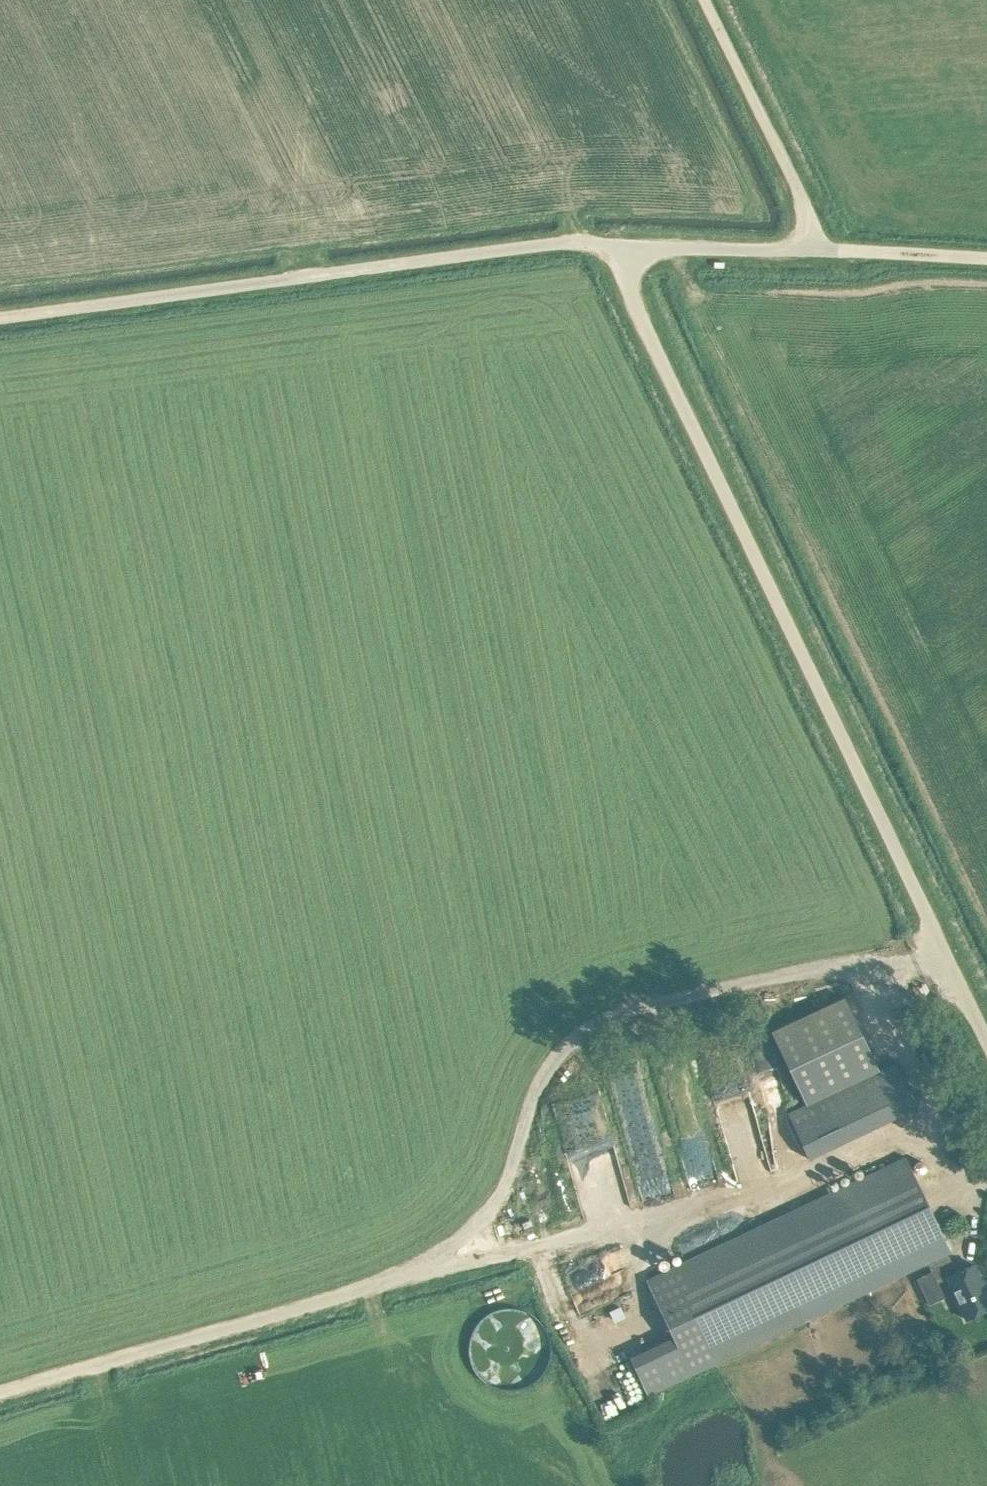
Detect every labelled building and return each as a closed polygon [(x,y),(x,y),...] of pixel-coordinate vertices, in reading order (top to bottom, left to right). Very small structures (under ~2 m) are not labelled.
[(771,1030),(806,1104),(879,1070),(844,996),(771,1030)] [(808,1157),(921,1104),(901,1060),(879,1070),(806,1104),(787,1113),(808,1157)] [(691,1374),(928,1262),(947,1253),(950,1251),(905,1156),(646,1279),(691,1374)] [(928,1262),(937,1282),(946,1278),(966,1319),(986,1309),(986,1291),(974,1263),(956,1272),(947,1253),(928,1262)]
